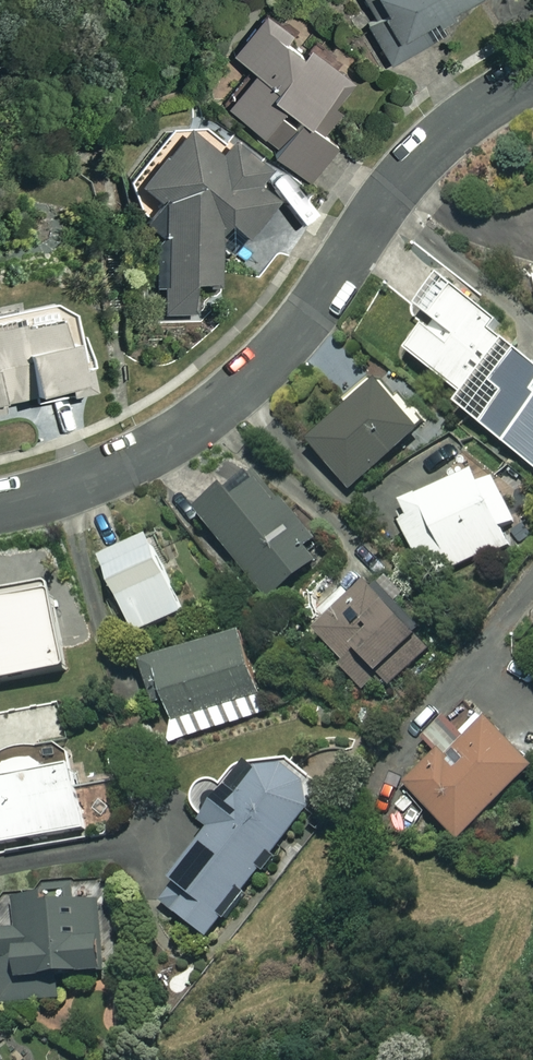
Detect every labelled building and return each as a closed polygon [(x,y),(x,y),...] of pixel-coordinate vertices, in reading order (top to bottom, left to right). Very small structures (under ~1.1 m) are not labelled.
[(375,17),(366,22),(391,63),(441,32),(435,23),(472,0),(365,0),(375,17)] [(289,32),(260,10),(229,51),(253,70),(226,106),(261,133),(283,104),(299,117),(272,152),(308,180),(336,144),(324,134),(340,113),(332,106),(351,81),(304,45),(296,54),(281,42),(289,32)] [(218,158),(183,131),(138,189),(161,207),(162,315),(193,315),(193,284),(217,284),(217,246),(214,233),(223,222),(245,240),(275,202),(254,186),(266,171),(230,142),(218,158)] [(449,268),(417,309),(431,320),(406,352),(463,397),(456,407),(532,468),(532,363),(494,332),(501,324),(476,304),(483,295),(449,268)] [(71,302),(0,315),(0,402),(34,395),(35,401),(87,392),(71,302)] [(419,434),(378,384),(309,442),(350,491),(419,434)] [(479,487),(468,465),(439,480),(443,487),(405,506),(411,518),(401,523),(432,584),(509,545),(501,529),(515,522),(494,480),(479,487)] [(311,539),(252,469),(198,514),(271,600),(315,563),(302,547),(311,539)] [(183,612),(150,538),(101,560),(134,634),(183,612)] [(319,634),(371,701),(427,657),(401,623),(407,619),(379,583),(333,618),(319,634)] [(49,588),(0,598),(0,683),(65,670),(49,588)] [(267,713),(243,633),(143,663),(151,691),(163,687),(179,740),(267,713)] [(442,747),(404,783),(459,841),(532,771),(532,769),(491,723),(453,759),(442,747)] [(270,760),(239,800),(215,782),(205,782),(192,792),(190,802),(193,811),(214,828),(158,901),(207,938),(316,796),(270,760)] [(74,769),(0,783),(0,846),(86,830),(74,769)] [(14,903),(14,930),(0,930),(0,1003),(61,1003),(60,975),(103,975),(102,901),(14,903)]
